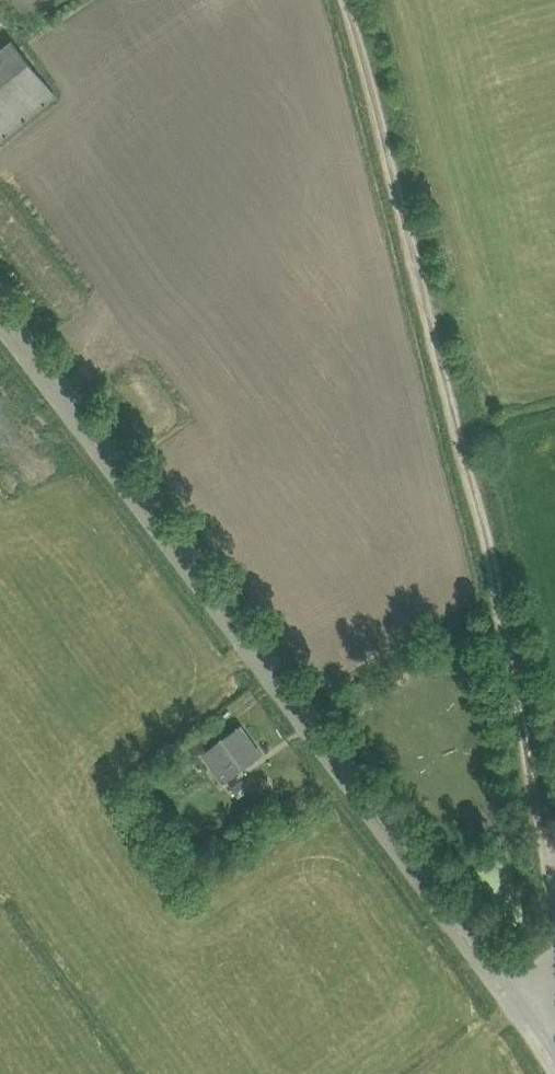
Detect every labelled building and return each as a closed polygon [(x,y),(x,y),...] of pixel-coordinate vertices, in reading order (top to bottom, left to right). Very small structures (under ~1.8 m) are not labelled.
[(13,38),(0,48),(0,141),(58,94),(13,38)] [(24,400),(0,370),(0,418),(24,400)] [(223,781),(244,766),(262,753),(241,725),(203,753),(223,781)]
